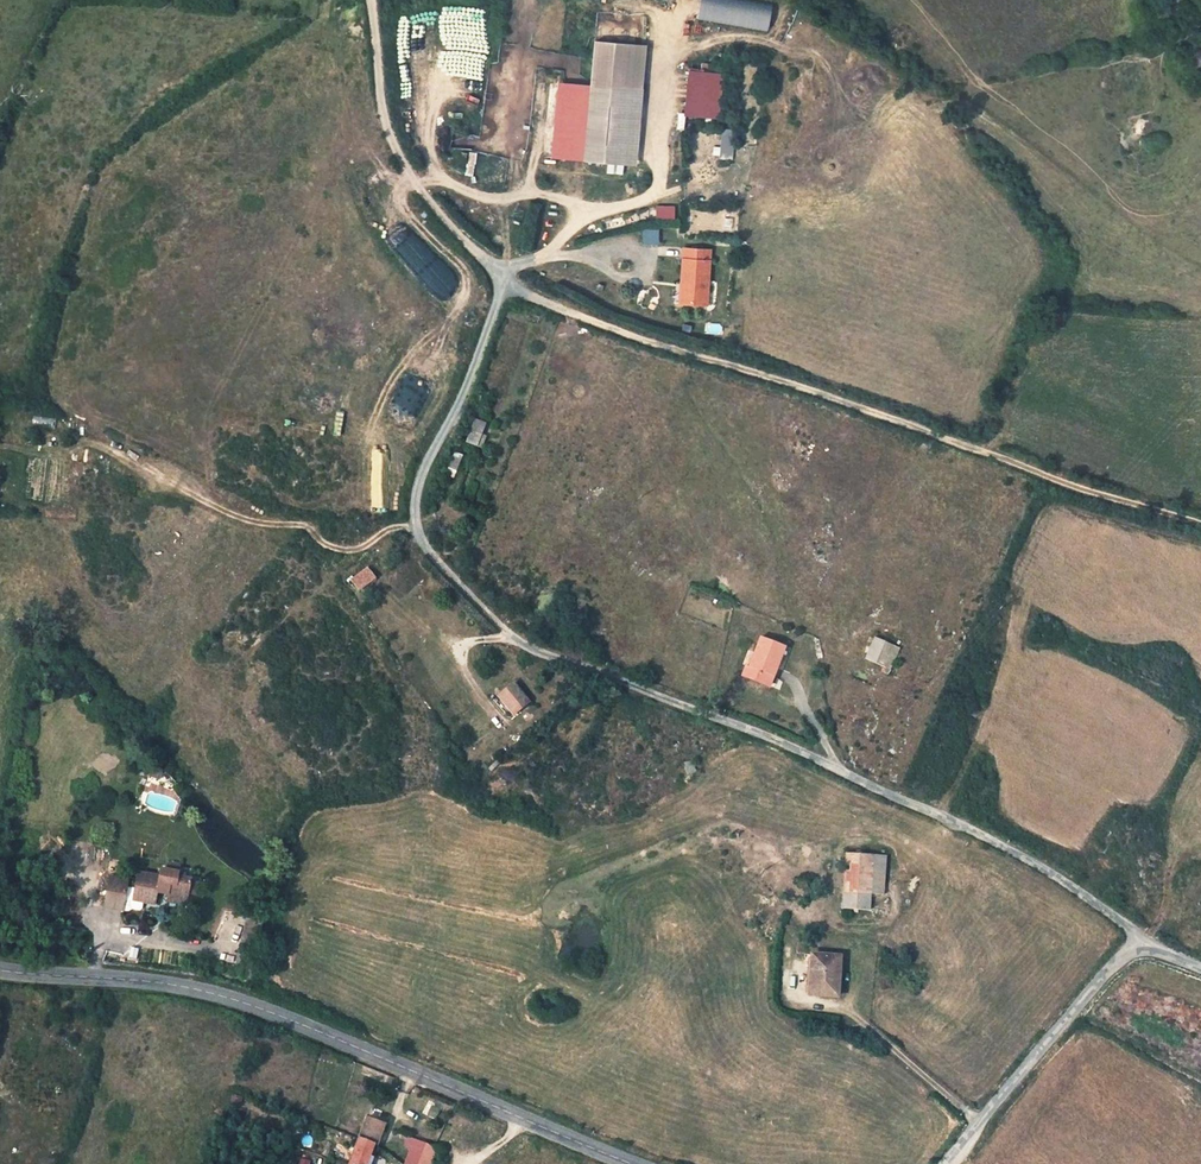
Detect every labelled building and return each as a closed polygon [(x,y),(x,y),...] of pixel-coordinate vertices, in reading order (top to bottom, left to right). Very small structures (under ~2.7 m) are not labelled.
[(697,22),(768,30),(771,1),(764,0),(699,0),(697,22)] [(591,44),(588,89),(639,91),(642,48),(591,44)] [(1190,58),(1197,67),(1200,65),(1200,51),(1190,58)] [(414,53),(412,64),(424,66),(425,55),(414,53)] [(720,77),(687,75),(684,120),(717,122),(720,77)] [(557,161),(584,163),(588,89),(562,87),(557,161)] [(639,91),(588,89),(584,163),(608,164),(623,165),(635,166),(639,91)] [(722,126),(718,155),(732,156),(735,128),(722,126)] [(623,165),(608,164),(607,175),(623,176),(623,165)] [(675,216),(675,204),(656,204),(656,216),(675,216)] [(640,228),(641,244),(658,243),(658,228),(640,228)] [(685,283),(688,283),(687,304),(710,306),(716,250),(689,248),(685,283)] [(33,426),(55,427),(55,417),(33,417),(33,426)] [(486,422),(475,418),(466,442),(478,446),(483,433),(486,422)] [(487,435),(483,433),(478,446),(483,447),(487,435)] [(463,455),(454,452),(446,475),(455,478),(463,455)] [(376,578),(368,567),(351,580),(358,591),(376,578)] [(892,638),(877,632),(874,638),(889,644),(892,638)] [(786,647),(761,638),(749,667),(747,666),(743,675),(765,684),(768,675),(774,677),(786,647)] [(889,644),(874,638),(865,660),(887,670),(884,675),(890,677),(902,649),(889,644)] [(1111,648),(1107,655),(1121,662),(1125,655),(1111,648)] [(774,677),(768,675),(765,684),(770,686),(774,677)] [(515,682),(495,699),(505,711),(508,709),(515,717),(531,703),(515,682)] [(487,720),(468,731),(474,740),(492,729),(487,720)] [(697,773),(694,761),(684,762),(687,775),(697,773)] [(151,766),(148,777),(159,780),(162,769),(151,766)] [(44,852),(61,851),(59,830),(42,832),(44,852)] [(886,857),(845,855),(843,892),(872,893),(884,894),(886,857)] [(157,875),(138,871),(132,900),(155,904),(157,894),(167,895),(167,901),(187,905),(188,894),(191,880),(191,877),(178,875),(180,864),(168,862),(167,868),(159,866),(157,875)] [(128,877),(108,873),(102,908),(122,911),(128,877)] [(200,882),(191,880),(188,894),(198,896),(200,882)] [(872,893),(843,892),(842,909),(871,910),(872,893)] [(263,922),(247,918),(237,962),(252,965),(263,922)] [(810,970),(812,970),(811,995),(839,997),(842,955),(810,954),(810,970)] [(810,970),(805,970),(804,995),(811,995),(812,970),(810,970)] [(1107,1021),(1112,1011),(1097,1005),(1092,1014),(1107,1021)] [(436,1120),(442,1106),(428,1099),(422,1113),(436,1120)] [(384,1125),(366,1119),(359,1139),(374,1144),(376,1145),(384,1125)] [(359,1139),(349,1163),(366,1163),(374,1144),(359,1139)] [(406,1149),(412,1150),(421,1154),(432,1158),(435,1159),(439,1150),(430,1147),(425,1145),(410,1139),(406,1149)] [(412,1150),(406,1163),(430,1163),(432,1158),(421,1154),(412,1150)] [(311,1158),(301,1155),(299,1163),(310,1163),(311,1158)]
